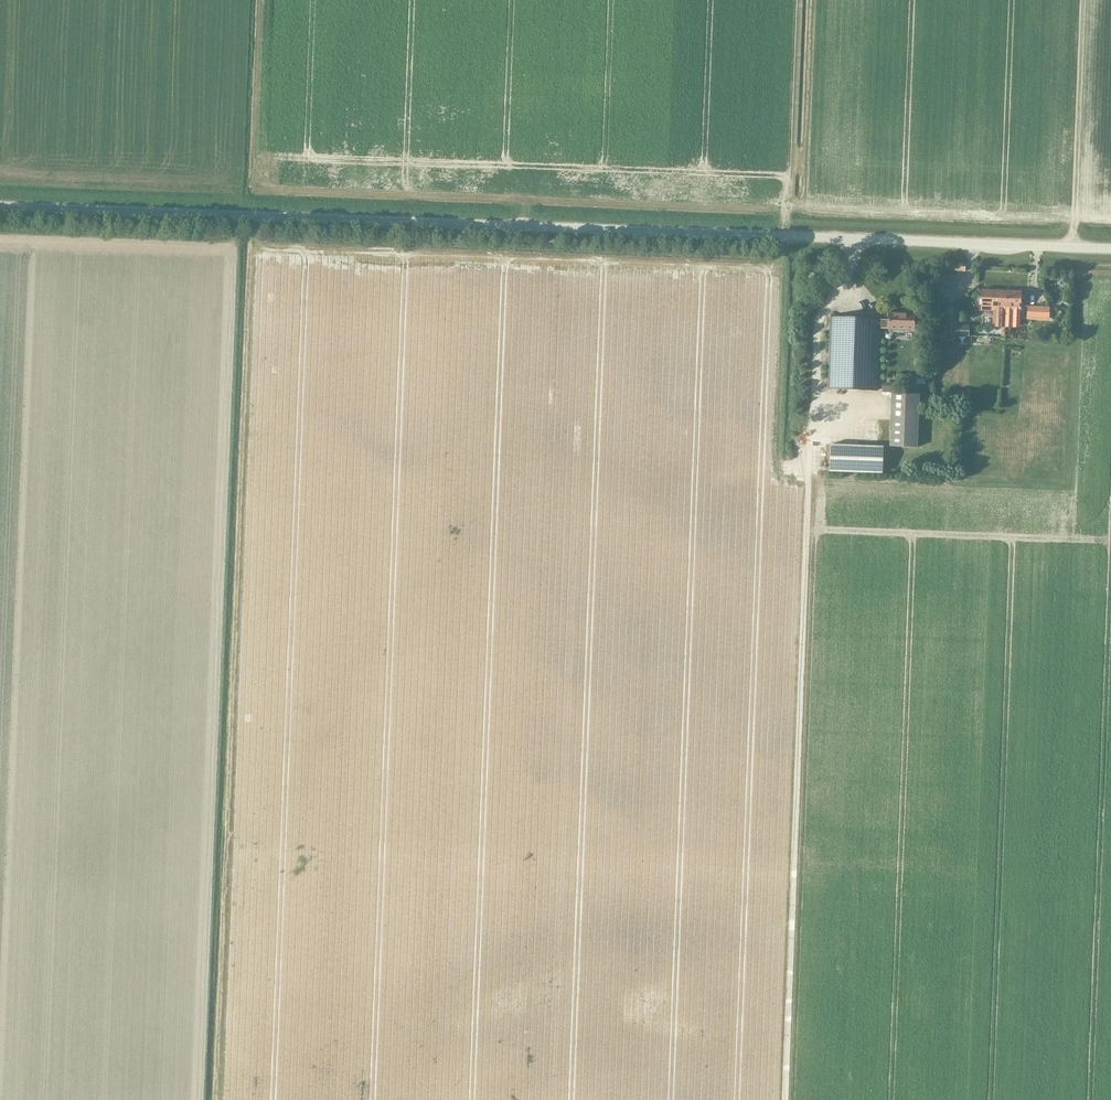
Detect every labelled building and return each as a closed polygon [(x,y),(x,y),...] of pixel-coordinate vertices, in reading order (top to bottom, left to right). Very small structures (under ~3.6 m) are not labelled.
[(1006,307),(1007,291),(985,290),(984,307),(994,308),(993,325),(1000,326),(1001,316),(1001,306),(1006,307)] [(1022,292),(1007,291),(1006,307),(1006,316),(1005,326),(1012,326),(1013,308),(1021,308),(1022,292)] [(1045,317),(1053,317),(1054,310),(1046,309),(1046,307),(1029,306),(1029,318),(1045,319),(1045,317)] [(915,328),(915,313),(890,313),(890,320),(832,317),(829,389),(879,391),(881,328),(890,328),(915,328)] [(937,362),(937,383),(947,384),(948,363),(937,362)] [(971,398),(984,398),(984,386),(971,387),(971,398)] [(893,393),(890,446),(917,447),(920,395),(893,393)] [(884,446),(832,444),(831,471),(883,473),(884,446)]
